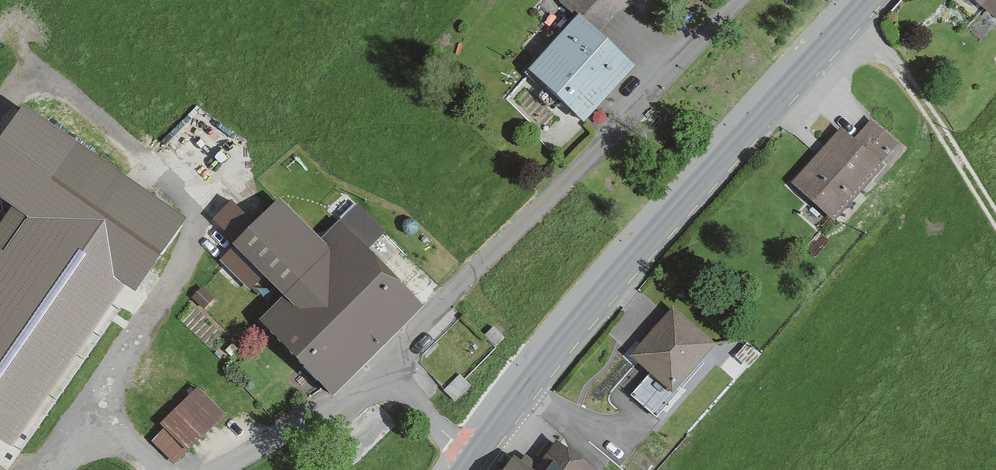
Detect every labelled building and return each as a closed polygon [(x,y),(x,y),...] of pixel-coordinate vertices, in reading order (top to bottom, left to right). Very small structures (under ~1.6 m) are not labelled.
[(581,21),(534,71),(592,125),(645,69),(597,24),(599,22),(655,2),(654,0),(562,0),(560,2),(581,21)] [(995,14),(995,0),(980,0),(995,14)] [(0,223),(0,441),(8,447),(125,283),(135,290),(187,216),(24,100),(0,133),(0,197),(12,206),(0,223)] [(844,223),(895,165),(852,128),(801,185),(844,223)] [(287,200),(262,226),(236,201),(217,221),(241,245),(223,262),(252,293),(272,274),(283,285),(258,309),(347,397),(437,307),(348,219),(328,239),(287,200)] [(680,394),(731,342),(690,302),(639,354),(680,394)] [(180,464),(231,417),(202,386),(151,433),(180,464)] [(606,466),(545,425),(515,469),(603,469),(606,466)]
